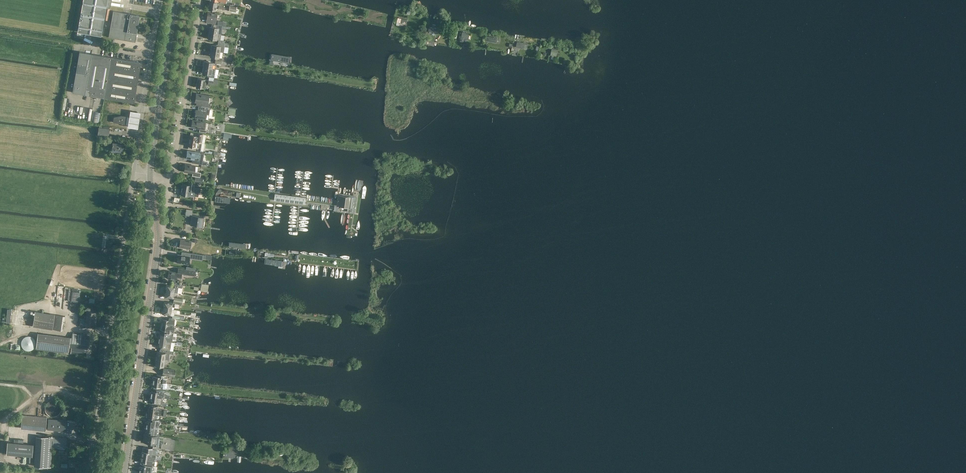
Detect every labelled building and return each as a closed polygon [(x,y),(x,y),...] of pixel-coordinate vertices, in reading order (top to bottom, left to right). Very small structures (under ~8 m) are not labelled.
[(77,32),(101,36),(108,0),(83,0),(77,32)] [(217,7),(218,5),(216,4),(217,2),(210,1),(208,10),(215,11),(216,7),(217,7)] [(135,42),(140,16),(113,11),(109,37),(135,42)] [(215,24),(217,14),(207,13),(207,17),(207,18),(206,23),(215,24)] [(407,24),(408,19),(398,17),(396,25),(399,25),(400,22),(407,24)] [(221,34),(222,26),(216,25),(215,27),(209,26),(209,32),(218,34),(221,34)] [(432,27),(429,26),(429,31),(437,33),(437,28),(435,27),(435,25),(432,25),(432,27)] [(224,44),(225,41),(220,40),(221,34),(218,34),(209,32),(208,38),(218,40),(218,43),(224,44)] [(224,47),(224,44),(218,43),(218,45),(212,44),(211,50),(220,52),(223,52),(224,46),(224,47)] [(226,62),(227,60),(222,59),(222,58),(223,52),(220,52),(211,50),(210,57),(216,57),(216,60),(226,62)] [(105,98),(112,57),(79,52),(72,92),(105,98)] [(141,63),(141,62),(112,57),(105,98),(135,103),(134,103),(137,83),(138,83),(137,83),(141,63)] [(227,62),(226,62),(216,60),(215,63),(204,61),(203,67),(212,68),(213,65),(216,65),(217,63),(221,64),(226,64),(227,62)] [(209,77),(214,78),(215,69),(212,68),(203,67),(203,73),(208,74),(208,76),(209,77)] [(205,84),(206,82),(204,82),(205,79),(197,78),(196,87),(203,88),(204,84),(205,84)] [(202,103),(202,106),(208,107),(210,108),(211,104),(208,103),(209,96),(196,94),(195,102),(202,103)] [(199,106),(199,109),(199,111),(196,110),(195,117),(206,119),(206,114),(209,115),(210,109),(208,109),(208,107),(202,106),(201,107),(199,106)] [(99,124),(101,113),(93,112),(91,122),(99,124)] [(126,124),(127,117),(121,116),(114,117),(113,123),(126,124)] [(205,122),(192,120),(191,127),(200,128),(199,131),(206,133),(207,129),(204,129),(205,122)] [(109,129),(109,127),(99,126),(99,127),(98,135),(108,136),(109,129)] [(202,142),(203,134),(191,133),(190,135),(189,140),(202,142)] [(200,151),(202,142),(189,140),(188,146),(189,146),(188,149),(200,151)] [(122,153),(123,144),(113,143),(112,152),(122,153)] [(185,159),(192,160),(192,163),(203,164),(204,154),(187,151),(185,159)] [(200,177),(201,173),(194,172),(195,166),(185,164),(185,166),(184,167),(183,169),(184,170),(184,172),(193,173),(192,176),(200,177)] [(182,187),(181,189),(200,193),(201,188),(194,187),(195,184),(188,182),(188,184),(182,184),(182,185),(181,185),(181,186),(182,187)] [(306,204),(306,199),(294,197),(294,196),(276,194),(276,200),(306,204)] [(338,202),(337,206),(348,207),(348,211),(351,212),(354,212),(356,197),(353,197),(339,195),(338,199),(338,202)] [(202,227),(204,217),(192,215),(190,225),(202,227)] [(191,241),(180,239),(179,247),(190,249),(191,241)] [(196,254),(182,252),(182,255),(178,255),(177,258),(176,258),(176,262),(177,262),(189,264),(189,258),(195,259),(196,254)] [(194,276),(195,271),(189,270),(178,269),(177,273),(168,271),(167,278),(176,279),(177,277),(181,277),(181,274),(194,276)] [(167,289),(166,291),(174,292),(177,293),(178,287),(182,288),(182,285),(171,283),(172,283),(171,286),(170,285),(170,286),(166,285),(166,289),(167,289)] [(78,312),(80,290),(73,289),(71,311),(78,312)] [(63,330),(65,316),(35,311),(33,326),(53,329),(63,330)] [(94,325),(96,313),(89,312),(87,311),(86,317),(84,316),(83,322),(85,322),(85,324),(94,325)] [(173,326),(173,325),(161,324),(161,326),(160,326),(160,327),(160,328),(160,329),(162,329),(162,331),(168,332),(173,333),(174,326),(173,326)] [(160,334),(159,340),(172,342),(173,333),(168,332),(162,331),(162,334),(160,334)] [(69,352),(71,338),(38,333),(36,348),(69,352)] [(88,350),(89,340),(85,339),(85,335),(72,333),(71,348),(72,348),(71,353),(84,355),(85,349),(88,350)] [(23,350),(35,349),(35,336),(23,336),(23,350)] [(160,346),(160,349),(170,351),(170,350),(171,351),(173,351),(174,342),(172,342),(159,340),(158,346),(160,346)] [(170,351),(160,349),(160,352),(157,352),(156,357),(172,359),(172,358),(169,358),(170,353),(171,354),(171,351),(170,350),(170,351)] [(171,362),(172,359),(156,357),(155,365),(163,366),(164,362),(168,362),(171,362)] [(163,368),(162,375),(165,375),(182,378),(183,372),(175,371),(175,370),(163,368)] [(153,379),(153,381),(165,383),(166,383),(167,378),(165,378),(165,375),(157,374),(157,376),(153,376),(153,377),(152,378),(152,379),(153,379)] [(164,388),(165,383),(153,381),(152,383),(152,384),(152,385),(152,386),(153,386),(153,389),(163,390),(163,388),(164,388)] [(163,390),(153,389),(153,391),(151,391),(151,392),(150,392),(150,393),(151,394),(150,396),(163,398),(166,398),(166,395),(163,395),(163,390)] [(166,406),(166,403),(162,402),(163,398),(150,396),(150,398),(149,398),(149,399),(150,400),(150,401),(153,401),(152,404),(166,406)] [(46,430),(47,417),(22,415),(21,427),(46,430)] [(158,422),(158,420),(149,418),(148,421),(147,420),(147,422),(146,422),(146,423),(146,424),(146,426),(158,427),(158,425),(157,425),(157,422),(158,422)] [(67,421),(48,419),(47,429),(66,431),(76,432),(77,421),(67,421)] [(156,435),(157,433),(158,432),(158,430),(157,429),(158,427),(146,426),(146,428),(145,428),(145,429),(145,430),(145,431),(148,431),(148,433),(156,435)] [(156,436),(156,435),(148,433),(145,433),(145,435),(144,435),(143,439),(144,439),(144,441),(153,442),(153,448),(160,449),(161,441),(157,441),(158,437),(156,436)] [(51,467),(53,437),(38,436),(36,466),(51,467)] [(66,448),(66,438),(53,437),(53,448),(66,448)] [(33,444),(7,442),(6,454),(32,456),(33,444)] [(160,459),(161,457),(157,456),(157,455),(155,455),(155,454),(156,453),(157,453),(157,450),(156,449),(143,447),(142,451),(142,452),(141,453),(141,454),(141,455),(141,456),(160,459)] [(160,462),(160,459),(141,456),(141,458),(140,459),(140,460),(141,460),(140,464),(141,464),(149,465),(153,466),(154,461),(160,462)] [(154,466),(153,466),(149,465),(141,464),(141,466),(140,466),(140,467),(139,467),(139,468),(139,469),(139,471),(152,472),(154,466)]
